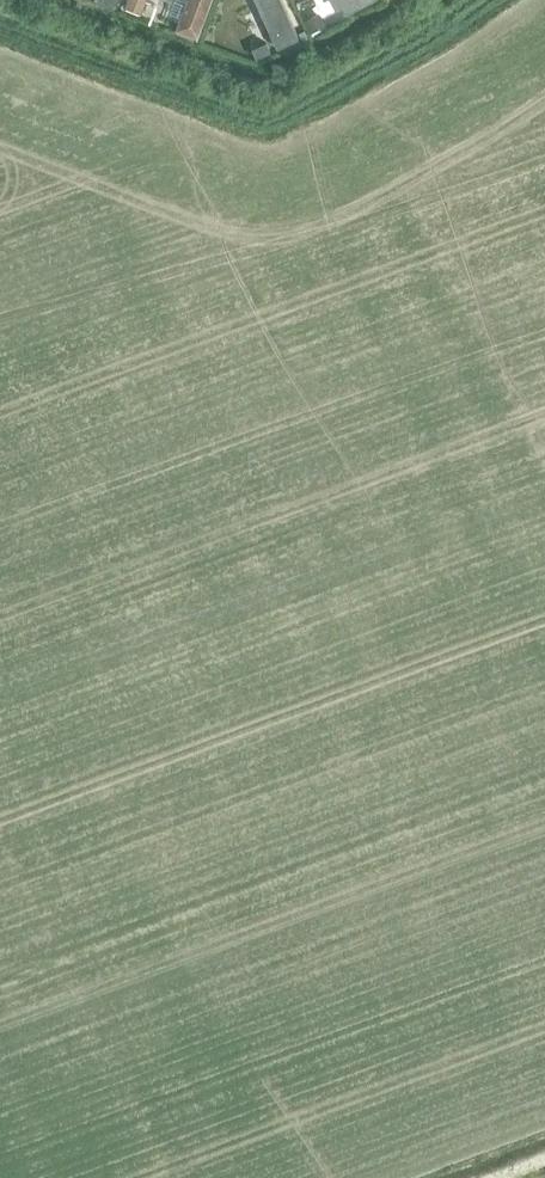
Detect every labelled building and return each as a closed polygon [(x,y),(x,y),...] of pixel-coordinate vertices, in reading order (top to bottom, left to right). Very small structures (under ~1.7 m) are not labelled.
[(145,0),(127,0),(125,6),(140,12),(145,0)] [(211,0),(186,0),(175,28),(197,36),(211,0)] [(286,42),(302,35),(285,0),(266,0),(286,42)] [(335,9),(342,6),(345,11),(367,0),(331,0),(335,9)]
